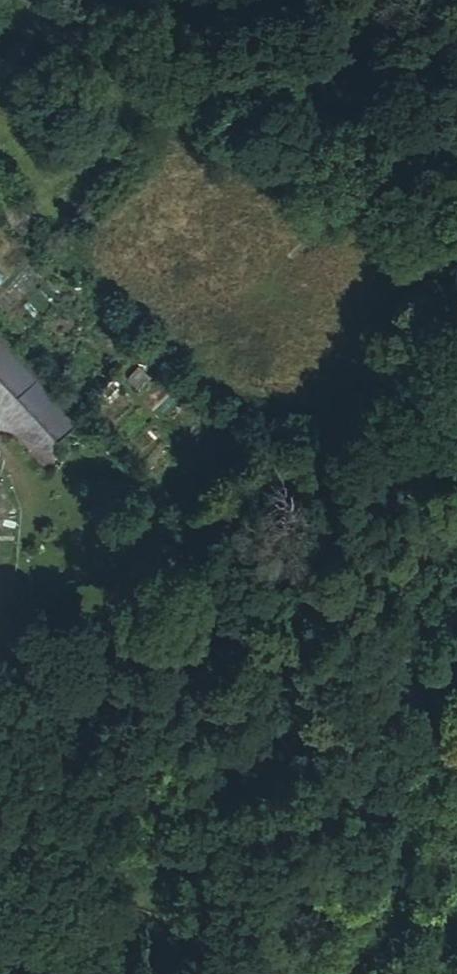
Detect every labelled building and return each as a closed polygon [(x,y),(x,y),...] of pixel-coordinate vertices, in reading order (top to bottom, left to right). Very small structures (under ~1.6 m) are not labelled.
[(0,337),(0,382),(55,442),(77,421),(0,337)]
